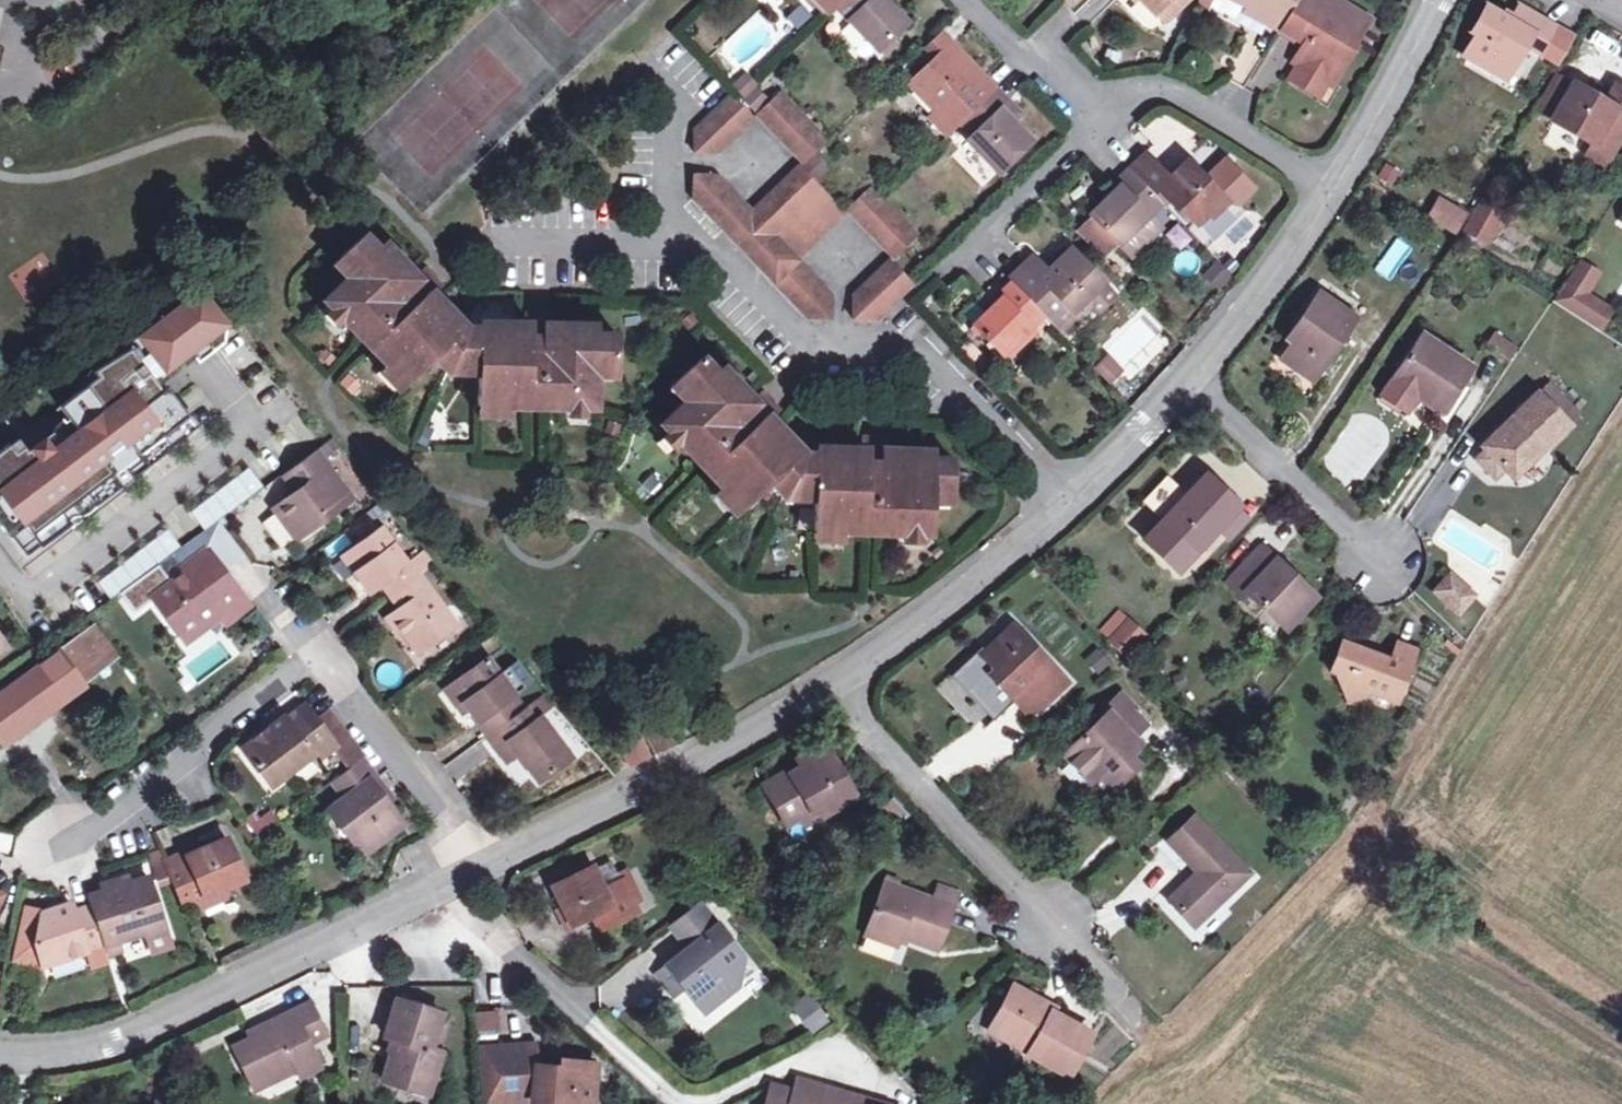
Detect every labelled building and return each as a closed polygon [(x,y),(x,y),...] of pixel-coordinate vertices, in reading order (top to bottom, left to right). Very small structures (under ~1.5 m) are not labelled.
[(833,14),(840,8),(848,0),(819,0),(833,14)] [(840,8),(880,49),(908,23),(887,0),(848,0),(840,8)] [(1067,7),(1096,26),(1113,0),(1072,0),(1067,7)] [(1155,17),(1173,0),(1139,0),(1155,17)] [(1301,0),(1246,0),(1251,3),(1272,13),(1267,21),(1283,29),(1285,27),(1301,0)] [(1285,27),(1302,38),(1305,34),(1310,38),(1296,60),(1303,65),(1329,82),(1334,85),(1358,46),(1355,44),(1350,41),(1354,34),(1359,38),(1371,17),(1342,0),(1301,0),(1285,27)] [(1247,10),(1267,21),(1272,13),(1251,3),(1247,10)] [(1499,63),(1514,71),(1529,45),(1543,53),(1558,26),(1522,6),(1514,20),(1489,6),(1474,32),(1478,34),(1467,54),(1495,70),(1499,63)] [(1558,26),(1543,53),(1562,63),(1577,37),(1558,26)] [(955,41),(944,31),(928,45),(939,56),(955,41)] [(1355,44),(1359,38),(1354,34),(1350,41),(1355,44)] [(999,89),(986,76),(979,82),(973,76),(981,69),(955,41),(939,56),(911,82),(939,112),(934,117),(951,135),(966,121),(999,89)] [(688,94),(707,81),(692,59),(673,72),(688,94)] [(1510,79),(1514,71),(1499,63),(1495,70),(1510,79)] [(1329,82),(1303,65),(1295,79),(1321,95),(1329,82)] [(986,76),(981,69),(973,76),(979,82),(986,76)] [(754,110),(767,97),(741,72),(728,85),(754,110)] [(1535,109),(1554,120),(1576,83),(1557,72),(1535,109)] [(1554,120),(1596,145),(1591,155),(1608,164),(1621,140),(1605,130),(1611,120),(1621,126),(1621,88),(1618,86),(1608,102),(1576,83),(1554,120)] [(1011,103),(999,89),(966,121),(977,134),(971,139),(1000,171),(1033,140),(1013,118),(1004,108),(1011,103)] [(784,92),(757,118),(801,163),(802,165),(830,139),(784,92)] [(719,153),(757,118),(733,93),(698,126),(697,152),(719,153)] [(1004,108),(1013,118),(1020,112),(1011,103),(1004,108)] [(1621,139),(1621,126),(1611,120),(1605,130),(1621,140),(1621,139)] [(1209,209),(1214,214),(1229,199),(1204,174),(1189,159),(1172,175),(1148,151),(1132,168),(1158,195),(1165,202),(1169,197),(1179,207),(1181,204),(1197,221),(1209,209)] [(1222,157),(1204,174),(1229,199),(1237,207),(1255,189),(1222,157)] [(825,189),(802,165),(801,163),(753,211),(720,177),(696,176),(695,200),(776,284),(801,260),(777,235),(825,189)] [(1158,195),(1132,168),(1119,180),(1123,185),(1093,214),(1121,243),(1152,213),(1146,206),(1158,195)] [(875,185),(847,212),(849,214),(893,260),(894,261),(921,234),(875,185)] [(847,212),(825,189),(777,235),(801,260),(849,214),(847,212)] [(1165,202),(1158,195),(1146,206),(1152,213),(1165,202)] [(1466,216),(1441,200),(1431,216),(1455,232),(1466,216)] [(1485,200),(1468,229),(1488,241),(1505,212),(1485,200)] [(1209,209),(1197,221),(1202,226),(1214,214),(1209,209)] [(1152,213),(1121,243),(1133,255),(1164,226),(1152,213)] [(1093,214),(1078,228),(1105,257),(1120,243),(1093,214)] [(599,365),(617,365),(617,334),(596,333),(596,326),(550,324),(525,323),(483,321),(479,328),(468,328),(437,295),(418,276),(386,242),(379,248),(366,235),(343,257),(355,270),(348,278),(323,301),(364,345),(384,365),(403,386),(425,366),(432,359),(448,375),(480,376),(480,388),(480,409),(510,410),(534,410),(598,412),(599,376),(599,365)] [(1370,271),(1388,283),(1411,249),(1393,237),(1370,271)] [(1065,301),(1075,312),(1105,283),(1074,249),(1050,272),(1039,260),(1015,283),(1048,317),(1065,301)] [(335,264),(348,278),(355,270),(343,257),(335,264)] [(833,293),(801,260),(776,284),(808,317),(833,318),(833,293)] [(917,284),(894,261),(893,260),(856,294),(854,318),(878,319),(904,295),(917,284)] [(1196,275),(1211,292),(1229,277),(1214,260),(1196,275)] [(1579,262),(1554,302),(1598,330),(1610,311),(1585,294),(1598,274),(1579,262)] [(426,268),(418,276),(437,295),(445,287),(434,276),(426,268)] [(1048,317),(1015,283),(1002,296),(1005,300),(977,327),(1006,358),(1048,317)] [(1067,334),(1095,309),(1100,314),(1118,296),(1105,283),(1075,312),(1065,301),(1048,317),(1058,328),(1060,326),(1067,334)] [(1307,324),(1294,344),(1283,359),(1314,381),(1357,317),(1321,292),(1302,320),(1307,324)] [(173,448),(163,436),(187,418),(188,417),(177,402),(164,412),(145,388),(168,370),(167,369),(205,340),(213,351),(224,343),(227,327),(202,294),(143,338),(148,345),(135,354),(132,349),(95,372),(99,378),(73,398),(83,411),(71,420),(81,433),(56,452),(36,426),(0,453),(0,523),(11,537),(13,535),(26,525),(43,546),(72,524),(53,500),(63,492),(72,505),(124,465),(133,478),(173,448)] [(526,311),(525,323),(550,324),(550,312),(538,311),(526,311)] [(1288,340),(1294,344),(1307,324),(1302,320),(1288,340)] [(1491,331),(1482,346),(1507,361),(1516,346),(1491,331)] [(1423,388),(1449,405),(1474,366),(1423,333),(1383,394),(1407,411),(1417,397),(1423,388)] [(933,489),(953,489),(954,459),(933,458),(934,450),(889,448),(863,447),(819,445),(817,453),(807,452),(773,417),(756,398),(725,367),(720,371),(705,356),(682,378),(694,391),(687,400),(660,424),(702,467),(721,488),(741,510),(762,489),(770,482),(786,499),(816,500),(816,511),(816,533),(845,534),(870,535),(932,537),(933,499),(933,489)] [(1108,357),(1097,368),(1112,384),(1124,373),(1108,357)] [(446,386),(480,388),(480,376),(448,375),(432,359),(425,366),(446,386)] [(395,393),(403,386),(384,365),(376,372),(395,393)] [(616,376),(617,365),(599,365),(599,376),(616,376)] [(674,386),(687,400),(694,391),(682,378),(674,386)] [(1548,384),(1540,392),(1566,419),(1573,411),(1548,384)] [(1444,414),(1449,405),(1423,388),(1417,397),(1444,414)] [(764,391),(756,398),(773,417),(781,409),(773,400),(764,391)] [(1542,442),(1566,419),(1540,392),(1484,445),(1489,450),(1479,459),(1497,477),(1506,468),(1517,478),(1548,448),(1542,442)] [(71,420),(83,411),(73,398),(61,407),(71,420)] [(509,419),(510,410),(480,409),(480,419),(509,419)] [(173,448),(196,430),(187,418),(163,436),(173,448)] [(1572,425),(1566,419),(1542,442),(1548,448),(1572,425)] [(864,436),(863,447),(889,448),(890,437),(875,437),(864,436)] [(297,491),(286,499),(275,508),(299,540),(327,519),(322,513),(350,493),(318,449),(284,474),(292,484),(297,491)] [(82,517),(133,478),(124,465),(72,505),(82,517)] [(251,470),(188,507),(199,526),(262,489),(251,470)] [(1240,503),(1227,491),(1209,474),(1189,494),(1184,490),(1159,515),(1141,535),(1180,572),(1218,532),(1239,511),(1243,506),(1240,503)] [(1184,490),(1170,476),(1145,502),(1159,515),(1184,490)] [(781,510),(816,511),(816,500),(786,499),(770,482),(762,489),(781,510)] [(281,492),(286,499),(297,491),(292,484),(281,492)] [(1233,485),(1227,491),(1240,503),(1245,497),(1233,485)] [(733,517),(741,510),(721,488),(713,496),(733,517)] [(953,500),(953,489),(933,489),(933,499),(953,500)] [(354,498),(350,493),(322,513),(327,519),(354,498)] [(1250,522),(1239,511),(1218,532),(1229,544),(1250,522)] [(29,556),(43,546),(26,525),(13,535),(29,556)] [(393,593),(422,571),(411,557),(407,561),(381,527),(346,553),(373,589),(383,580),(393,593)] [(165,530),(96,582),(109,598),(178,546),(165,530)] [(845,544),(845,534),(816,533),(815,543),(845,544)] [(185,565),(189,570),(194,576),(217,558),(208,547),(185,565)] [(1289,627),(1318,596),(1265,547),(1231,583),(1246,597),(1250,591),(1289,627)] [(242,602),(247,598),(233,580),(217,558),(194,576),(189,570),(154,597),(183,634),(216,609),(222,617),(228,625),(247,610),(242,602)] [(458,620),(422,571),(393,593),(403,606),(393,613),(403,626),(420,649),(458,620)] [(1452,573),(1437,590),(1460,611),(1476,594),(1452,573)] [(242,602),(247,610),(253,606),(247,598),(242,602)] [(189,642),(222,617),(216,609),(183,634),(189,642)] [(397,631),(403,626),(393,613),(387,617),(397,631)] [(1109,643),(1124,657),(1144,637),(1129,622),(1109,643)] [(1022,697),(1036,710),(1067,680),(1015,626),(985,654),(983,656),(1003,677),(1012,686),(1006,692),(1016,702),(1022,697)] [(95,627),(80,638),(100,666),(115,654),(95,627)] [(9,650),(0,637),(0,656),(9,650)] [(80,638),(0,696),(0,741),(2,745),(84,685),(80,680),(100,666),(80,638)] [(1398,644),(1393,659),(1345,642),(1334,671),(1340,674),(1352,701),(1377,689),(1400,697),(1418,651),(1398,644)] [(1000,686),(1006,692),(1012,686),(1003,677),(983,656),(985,654),(981,651),(962,670),(988,697),(1000,686)] [(496,727),(530,702),(493,654),(453,684),(455,687),(470,707),(489,733),(496,727)] [(988,697),(962,670),(954,677),(996,721),(1016,702),(1006,692),(1000,686),(988,697)] [(463,712),(470,707),(455,687),(448,692),(463,712)] [(541,717),(546,713),(559,702),(548,689),(530,702),(541,717)] [(1066,753),(1106,795),(1135,767),(1126,758),(1142,744),(1135,736),(1148,724),(1120,694),(1105,708),(1109,712),(1066,753)] [(1030,716),(1036,710),(1022,697),(1016,702),(1030,716)] [(541,717),(530,702),(496,727),(507,742),(514,737),(522,748),(544,777),(577,753),(546,713),(541,717)] [(315,753),(321,760),(340,745),(320,719),(309,704),(290,719),(287,716),(272,728),(246,748),(274,784),(296,767),(315,753)] [(266,720),(272,728),(287,716),(281,709),(266,720)] [(331,709),(320,719),(340,745),(356,765),(364,759),(367,757),(331,709)] [(676,744),(669,726),(649,736),(657,753),(676,744)] [(507,742),(496,727),(489,733),(509,759),(522,748),(514,737),(507,742)] [(650,756),(642,739),(622,749),(631,766),(650,756)] [(819,809),(823,816),(857,796),(826,743),(800,758),(804,767),(795,773),(793,770),(766,786),(789,826),(801,819),(819,809)] [(302,775),(321,760),(315,753),(296,767),(302,775)] [(519,786),(531,779),(516,756),(504,764),(519,786)] [(371,782),(378,776),(364,759),(356,765),(335,781),(349,799),(337,809),(369,849),(404,822),(387,801),(371,782)] [(394,796),(378,776),(371,782),(387,801),(394,796)] [(805,827),(823,816),(819,809),(801,819),(805,827)] [(1196,927),(1252,873),(1198,816),(1171,841),(1200,872),(1171,900),(1196,927)] [(186,857),(183,851),(163,861),(170,876),(181,900),(196,893),(203,890),(205,894),(221,887),(243,876),(242,873),(237,862),(226,838),(207,847),(186,857)] [(204,842),(183,851),(186,857),(207,847),(204,842)] [(158,849),(146,852),(159,880),(170,876),(163,861),(158,849)] [(618,858),(598,867),(609,887),(628,877),(618,858)] [(242,860),(237,862),(242,873),(247,870),(242,860)] [(573,868),(576,874),(588,868),(585,863),(573,868)] [(588,868),(576,874),(558,883),(569,904),(579,923),(599,913),(606,926),(643,908),(639,900),(633,887),(640,884),(635,873),(628,877),(609,887),(598,867),(597,864),(588,868)] [(90,901),(93,910),(103,941),(114,937),(116,936),(118,940),(143,932),(163,925),(147,878),(131,882),(128,874),(116,878),(118,886),(106,890),(108,895),(90,901)] [(103,882),(106,890),(118,886),(116,878),(103,882)] [(903,936),(911,940),(939,950),(955,908),(887,882),(868,934),(900,945),(900,944),(903,936)] [(646,897),(640,884),(633,887),(639,900),(646,897)] [(225,897),(221,887),(205,894),(203,890),(196,893),(203,907),(225,897)] [(88,895),(90,901),(108,895),(106,890),(88,895)] [(725,968),(744,952),(702,900),(670,925),(689,948),(660,973),(678,994),(687,986),(707,1010),(739,984),(735,979),(725,968)] [(572,926),(579,923),(569,904),(562,907),(572,926)] [(103,941),(93,910),(75,915),(72,906),(41,916),(34,943),(42,965),(87,950),(104,945),(103,941)] [(41,916),(25,912),(15,961),(42,965),(34,943),(41,916)] [(169,944),(163,925),(143,932),(149,951),(169,944)] [(908,946),(911,940),(903,936),(900,944),(908,946)] [(114,937),(103,941),(104,945),(109,959),(120,955),(114,937)] [(87,950),(93,966),(109,961),(109,959),(104,945),(87,950)] [(753,964),(744,952),(725,968),(735,979),(753,964)] [(1017,985),(997,1022),(1017,1032),(1013,1040),(1033,1051),(1031,1055),(1071,1075),(1093,1034),(1055,1013),(1040,1005),(1043,1000),(1017,985)] [(280,1028),(267,1034),(237,1049),(252,1078),(262,1072),(268,1083),(299,1069),(302,1076),(336,1058),(325,1035),(341,1027),(326,995),(275,1019),(280,1028)] [(816,1030),(831,1019),(813,996),(799,1007),(816,1030)] [(1058,1008),(1043,1000),(1040,1005),(1055,1013),(1058,1008)] [(399,1042),(395,1060),(388,1083),(411,1089),(413,1080),(436,1086),(445,1053),(441,1052),(433,1049),(441,1020),(442,1013),(396,1001),(386,1038),(391,1040),(399,1042)] [(497,1010),(474,1012),(475,1031),(498,1030),(497,1010)] [(263,1025),(267,1034),(280,1028),(275,1019),(263,1025)] [(449,1022),(441,1020),(433,1049),(441,1052),(449,1022)] [(1017,1032),(997,1022),(993,1029),(1013,1040),(1017,1032)] [(532,1099),(552,1100),(552,1103),(575,1103),(597,1103),(601,1055),(565,1051),(564,1060),(541,1058),(539,1038),(482,1044),(488,1103),(532,1099)] [(386,1058),(395,1060),(399,1042),(391,1040),(386,1058)] [(257,1089),(268,1083),(262,1072),(252,1078),(257,1089)] [(857,1093),(799,1079),(797,1090),(774,1084),(769,1103),(855,1103),(857,1093)] [(433,1095),(436,1086),(413,1080),(411,1089),(433,1095)] [(857,1093),(855,1103),(877,1103),(877,1098),(857,1093)]
